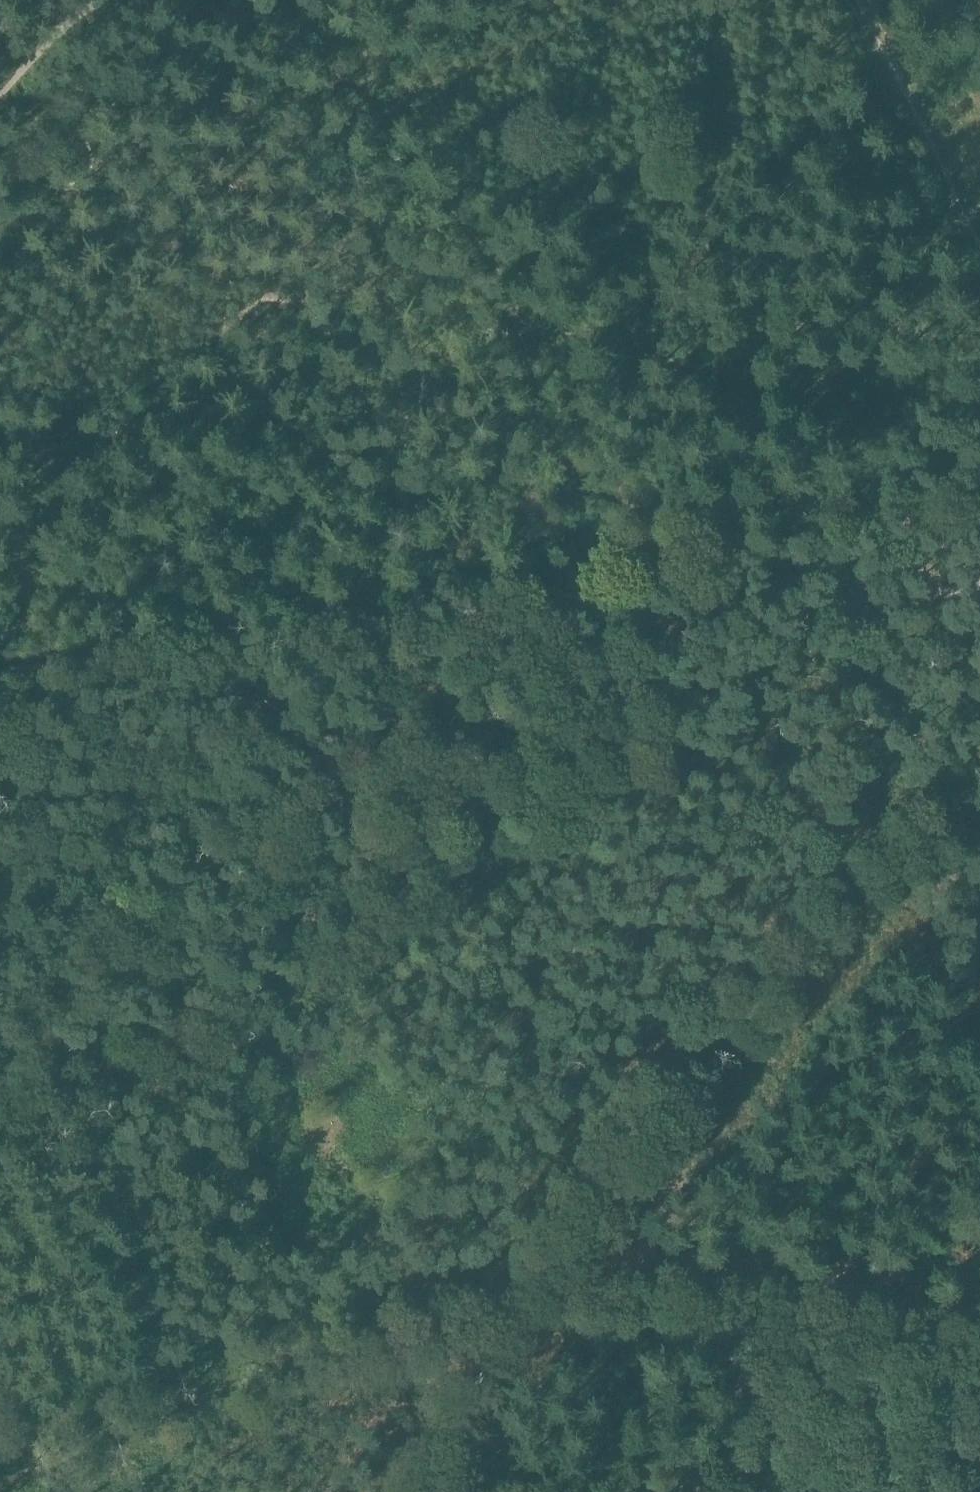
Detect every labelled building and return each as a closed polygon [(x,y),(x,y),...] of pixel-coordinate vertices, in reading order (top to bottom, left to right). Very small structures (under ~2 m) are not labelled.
[(967,534),(979,560),(979,527),(967,534)]
